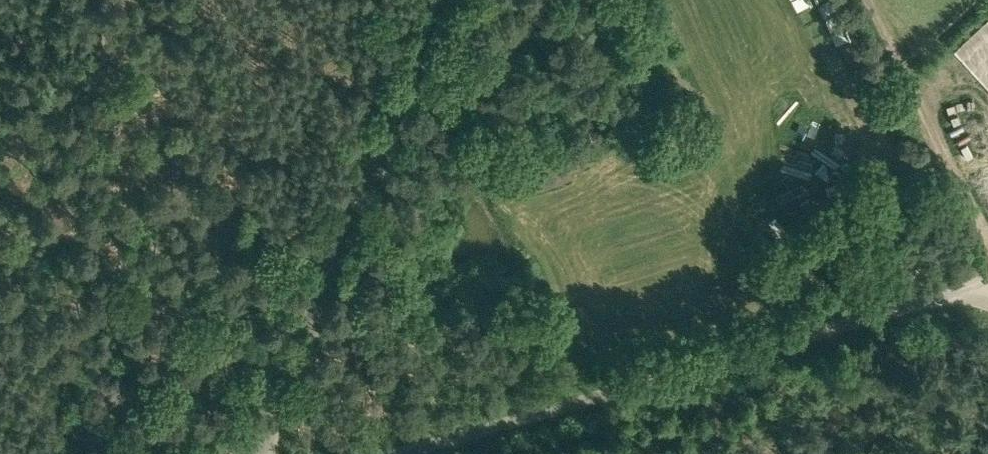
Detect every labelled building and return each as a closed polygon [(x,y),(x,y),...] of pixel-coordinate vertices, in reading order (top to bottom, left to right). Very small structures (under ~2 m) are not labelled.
[(769,221),(783,240),(789,236),(775,217),(769,221)]
